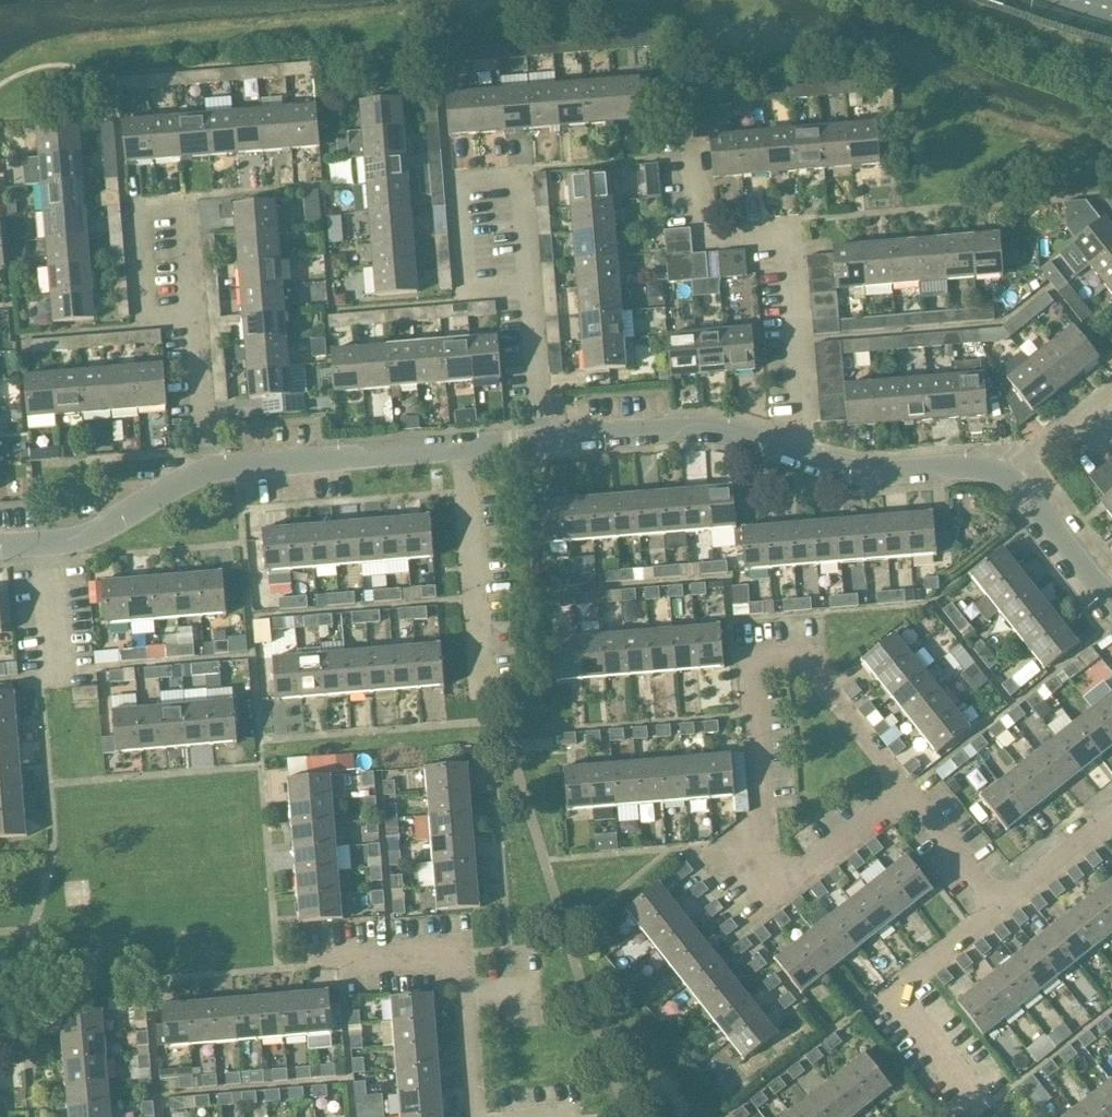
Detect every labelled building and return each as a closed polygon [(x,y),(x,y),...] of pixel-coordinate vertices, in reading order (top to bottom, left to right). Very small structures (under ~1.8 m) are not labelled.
[(633,37),(634,50),(649,49),(649,36),(633,37)] [(597,39),(580,41),(581,54),(598,52),(597,39)] [(564,43),(565,55),(581,54),(580,41),(564,43)] [(543,57),(542,45),(526,46),(527,58),(543,57)] [(509,47),(510,59),(527,58),(526,46),(509,47)] [(488,62),(487,49),(470,50),(471,63),(488,62)] [(454,51),(455,64),(471,63),(470,50),(454,51)] [(314,76),(313,63),(297,64),(298,77),(314,76)] [(275,80),(274,66),(257,67),(258,81),(275,80)] [(242,82),(258,81),(257,67),(241,68),(242,82)] [(219,71),(202,72),(203,85),(219,84),(219,71)] [(186,73),(187,86),(203,85),(202,72),(186,73)] [(164,75),(147,77),(148,89),(165,88),(164,75)] [(131,78),(132,91),(148,89),(147,77),(131,78)] [(643,122),(639,80),(611,82),(614,124),(643,122)] [(584,84),(587,126),(614,124),(611,82),(584,84)] [(862,95),(861,82),(844,84),(845,97),(862,95)] [(584,84),(556,87),(560,129),(587,126),(584,84)] [(828,85),(829,98),(845,97),(844,84),(828,85)] [(529,89),(532,131),(560,129),(556,87),(529,89)] [(807,99),(806,87),(789,89),(790,101),(807,99)] [(529,89),(501,91),(505,133),(532,131),(529,89)] [(773,90),(774,102),(790,101),(789,89),(773,90)] [(474,93),(477,135),(505,133),(501,91),(474,93)] [(752,104),(751,92),(734,93),(735,105),(752,104)] [(446,95),(449,137),(477,135),(474,93),(446,95)] [(718,94),(719,107),(735,105),(734,93),(718,94)] [(401,100),(360,103),(362,132),(404,128),(401,100)] [(316,106),(288,109),(291,150),(320,147),(316,106)] [(288,109),(260,111),(264,152),(291,150),(288,109)] [(437,109),(423,110),(424,127),(438,126),(437,109)] [(233,113),(236,154),(264,152),(260,111),(233,113)] [(206,116),(209,156),(236,154),(233,113),(206,116)] [(206,116),(178,118),(182,159),(209,156),(206,116)] [(151,120),(154,161),(182,159),(178,118),(151,120)] [(123,122),(126,163),(154,161),(151,120),(123,122)] [(877,124),(848,127),(851,168),(880,166),(879,154),(894,153),(891,123),(877,124)] [(78,126),(36,129),(39,158),(81,154),(78,126)] [(426,143),(439,142),(438,126),(424,127),(426,143)] [(848,127),(821,129),(824,170),(851,168),(848,127)] [(362,132),(364,159),(406,156),(404,128),(362,132)] [(821,129),(793,131),(797,173),(824,170),(821,129)] [(793,131),(766,134),(769,175),(797,173),(793,131)] [(766,134),(738,136),(742,177),(769,175),(766,134)] [(114,136),(101,137),(103,153),(115,151),(114,136)] [(738,136),(710,138),(713,180),(742,177),(738,136)] [(104,169),(117,168),(115,151),(103,153),(104,169)] [(83,182),(81,154),(39,158),(41,185),(83,182)] [(429,163),(407,174),(406,156),(364,159),(366,187),(430,181),(429,163)] [(443,180),(442,162),(429,163),(430,181),(443,180)] [(610,174),(568,178),(571,206),(613,203),(610,174)] [(430,181),(431,196),(444,195),(443,180),(430,181)] [(430,181),(366,187),(369,214),(410,211),(409,193),(431,196),(430,181)] [(547,197),(546,181),(534,181),(535,198),(547,197)] [(85,209),(83,182),(41,185),(44,213),(85,209)] [(106,192),(95,198),(95,208),(108,207),(120,206),(120,200),(119,190),(118,191),(106,192)] [(14,204),(6,205),(7,215),(18,214),(17,203),(14,204)] [(234,206),(223,207),(224,219),(235,218),(235,219),(237,234),(278,231),(276,203),(234,206)] [(571,206),(573,234),(615,231),(613,203),(571,206)] [(120,206),(108,207),(109,224),(122,222),(120,206)] [(85,209),(44,213),(46,240),(88,237),(85,209)] [(410,211),(369,214),(371,242),(413,238),(410,211)] [(332,214),(333,242),(349,241),(349,214),(332,214)] [(432,220),(433,237),(447,235),(446,219),(432,220)] [(1071,245),(1089,268),(1111,249),(1111,230),(1104,219),(1071,245)] [(549,220),(537,221),(538,237),(551,236),(549,220)] [(664,232),(665,245),(692,243),(691,229),(664,232)] [(278,231),(237,234),(239,262),(281,258),(278,231)] [(573,234),(575,261),(617,258),(615,231),(573,234)] [(435,252),(449,252),(447,235),(433,237),(435,252)] [(539,254),(552,253),(551,236),(538,237),(539,254)] [(999,236),(970,238),(974,279),(1002,277),(1002,268),(1020,266),(1018,247),(1018,244),(1017,244),(1000,245),(999,236)] [(90,264),(88,237),(46,240),(48,268),(90,264)] [(413,238),(371,242),(373,269),(415,266),(413,238)] [(970,238),(943,240),(946,282),(974,279),(970,238)] [(916,243),(919,284),(946,282),(943,240),(916,243)] [(666,257),(667,267),(668,284),(681,282),(679,258),(692,255),(692,243),(665,245),(666,257)] [(916,243),(888,245),(892,286),(919,284),(916,243)] [(110,246),(112,262),(125,261),(124,245),(110,246)] [(888,245),(861,247),(864,289),(892,286),(888,245)] [(202,248),(203,265),(217,263),(216,247),(202,248)] [(861,247),(833,250),(833,255),(834,269),(835,282),(836,291),(864,289),(861,247)] [(1089,268),(1107,289),(1111,285),(1111,249),(1089,268)] [(748,277),(745,250),(718,253),(720,279),(748,277)] [(692,255),(679,258),(681,282),(708,280),(706,254),(692,255)] [(833,255),(807,257),(808,272),(834,269),(833,255)] [(281,258),(239,262),(241,289),(283,286),(281,258)] [(617,258),(575,261),(577,289),(619,286),(617,258)] [(113,279),(126,278),(125,261),(112,262),(113,279)] [(1050,262),(1039,270),(1058,293),(1068,285),(1050,262)] [(205,281),(219,280),(217,263),(203,265),(205,281)] [(90,264),(48,268),(51,295),(93,291),(90,264)] [(376,297),(417,294),(415,266),(373,269),(376,297)] [(834,269),(808,272),(809,285),(835,282),(834,269)] [(452,290),(450,274),(436,275),(438,292),(452,290)] [(541,276),(543,292),(555,291),(553,275),(541,276)] [(835,282),(809,285),(810,298),(836,296),(836,291),(835,282)] [(946,282),(919,284),(920,297),(948,295),(946,282)] [(1068,285),(1058,293),(1075,315),(1085,307),(1068,285)] [(283,286),(241,289),(244,316),(244,317),(285,313),(283,286)] [(577,289),(580,317),(621,313),(619,286),(577,289)] [(95,321),(93,291),(51,295),(53,325),(95,321)] [(544,309),(556,308),(555,291),(543,292),(544,309)] [(1046,293),(1023,311),(1031,321),(1054,303),(1046,293)] [(836,296),(810,298),(811,310),(838,308),(836,296)] [(130,318),(128,301),(116,302),(117,319),(130,318)] [(220,303),(207,304),(208,320),(221,319),(221,317),(220,303)] [(484,317),(483,304),(466,306),(467,319),(484,317)] [(449,307),(451,321),(467,319),(466,306),(449,307)] [(1075,315),(1092,337),(1102,348),(1111,340),(1111,326),(1105,332),(1103,328),(1085,307),(1075,315)] [(838,308),(811,310),(812,323),(838,321),(839,321),(838,308)] [(993,308),(977,309),(978,322),(995,321),(993,308)] [(427,309),(412,310),(413,323),(428,322),(427,309)] [(977,309),(949,311),(950,324),(978,322),(977,309)] [(394,312),(395,325),(413,323),(412,310),(394,312)] [(949,311),(922,314),(923,327),(950,324),(949,311)] [(1031,321),(1023,311),(1002,328),(1010,338),(1031,321)] [(244,316),(231,317),(231,318),(231,327),(244,326),(246,344),(288,340),(285,313),(244,317),(244,316)] [(621,313),(580,317),(582,344),(624,341),(621,313)] [(374,327),(373,314),(356,315),(357,328),(374,327)] [(922,314),(894,316),(896,329),(923,327),(922,314)] [(340,316),(340,329),(357,328),(356,315),(340,316)] [(894,316),(867,318),(868,332),(896,329),(894,316)] [(839,321),(838,321),(840,334),(868,332),(867,318),(839,321)] [(838,321),(812,323),(814,336),(840,334),(838,321)] [(1000,329),(979,331),(980,343),(1006,341),(1010,338),(1002,328),(1000,329)] [(1098,360),(1073,328),(1051,346),(1076,378),(1098,360)] [(559,330),(546,331),(547,347),(560,346),(559,330)] [(751,330),(723,332),(726,374),(755,371),(751,330)] [(162,344),(160,331),(145,333),(146,346),(162,344)] [(979,331),(951,333),(952,346),(980,343),(979,331)] [(726,374),(723,332),(695,335),(699,376),(726,374)] [(952,346),(951,333),(924,336),(925,348),(952,346)] [(120,335),(104,336),(105,349),(122,348),(120,335)] [(667,337),(670,378),(699,376),(695,335),(667,337)] [(88,337),(89,351),(105,349),(104,336),(88,337)] [(924,336),(896,338),(897,350),(925,348),(924,336)] [(497,338),(469,340),(472,382),(501,379),(497,338)] [(897,350),(896,338),(869,340),(870,353),(897,350)] [(66,339),(50,341),(51,354),(67,352),(66,339)] [(288,340),(246,344),(248,372),(290,368),(288,340)] [(441,342),(445,384),(472,382),(469,340),(441,342)] [(870,353),(869,340),(840,343),(841,355),(842,355),(870,353)] [(34,355),(51,354),(50,341),(33,342),(34,355)] [(584,373),(626,369),(624,341),(582,344),(584,373)] [(441,342),(414,345),(417,386),(445,384),(441,342)] [(815,358),(842,356),(842,355),(841,355),(840,343),(814,345),(815,358)] [(414,345),(387,347),(390,389),(417,386),(414,345)] [(549,363),(561,362),(560,346),(547,347),(549,363)] [(1076,378),(1051,346),(1029,363),(1055,395),(1076,378)] [(387,347),(359,349),(363,391),(390,389),(387,347)] [(331,351),(334,393),(363,391),(359,349),(331,351)] [(843,370),(842,356),(815,358),(816,371),(843,370)] [(212,358),(213,375),(227,373),(226,357),(212,358)] [(1007,381),(1032,413),(1055,395),(1029,363),(1007,381)] [(163,367),(135,369),(138,410),(167,407),(163,367)] [(290,368),(248,372),(251,400),(269,399),(270,416),(303,413),(301,395),(292,396),(290,368)] [(107,372),(111,412),(138,410),(135,369),(107,372)] [(817,384),(843,383),(843,370),(816,371),(817,384)] [(107,372),(80,374),(83,415),(111,412),(107,372)] [(214,391),(228,390),(227,373),(213,375),(214,391)] [(80,374),(53,376),(57,417),(83,415),(80,374)] [(982,375),(955,377),(958,419),(986,417),(982,375)] [(25,379),(28,420),(57,417),(53,376),(25,379)] [(955,377),(927,380),(930,421),(958,419),(955,377)] [(927,380),(900,382),(903,424),(930,421),(927,380)] [(900,382),(872,384),(876,426),(903,424),(900,382)] [(844,394),(844,387),(843,383),(817,384),(818,395),(844,394)] [(872,384),(844,387),(844,394),(845,407),(847,421),(847,428),(876,426),(872,384)] [(819,410),(845,407),(844,394),(818,395),(819,410)] [(821,424),(847,421),(845,407),(819,410),(821,424)] [(1100,471),(1111,486),(1111,466),(1110,463),(1100,471)] [(1089,480),(1105,500),(1111,494),(1111,486),(1100,471),(1089,480)] [(735,528),(732,487),(707,489),(711,530),(735,528)] [(707,489),(684,491),(687,532),(711,530),(707,489)] [(687,532),(684,491),(660,493),(664,534),(687,532)] [(637,494),(640,536),(664,534),(660,493),(637,494)] [(613,496),(617,538),(640,536),(637,494),(613,496)] [(1100,504),(1111,519),(1111,494),(1105,500),(1100,504)] [(590,498),(593,540),(617,538),(613,496),(590,498)] [(566,500),(570,542),(593,540),(590,498),(566,500)] [(542,502),(545,544),(570,542),(566,500),(542,502)] [(933,514),(909,516),(912,557),(937,555),(935,533),(933,514)] [(909,516),(885,518),(888,559),(912,557),(909,516)] [(433,558),(429,517),(405,519),(409,560),(433,558)] [(885,518),(862,520),(865,561),(888,559),(885,518)] [(405,519),(382,521),(385,563),(409,560),(405,519)] [(862,520),(838,521),(841,563),(865,561),(862,520)] [(385,563),(382,521),(358,523),(362,565),(385,563)] [(838,521),(814,523),(817,565),(840,563),(841,563),(838,521)] [(358,523),(335,525),(338,567),(362,565),(358,523)] [(814,523),(791,525),(794,567),(817,565),(814,523)] [(335,525),(311,527),(315,569),(338,567),(335,525)] [(791,525),(767,527),(770,569),(794,567),(791,525)] [(315,569),(311,527),(288,530),(291,571),(315,569)] [(767,527),(742,529),(746,571),(770,569),(767,527)] [(263,532),(267,573),(291,571),(288,530),(263,532)] [(1003,551),(970,576),(985,596),(1018,570),(1003,551)] [(727,562),(714,563),(715,575),(729,573),(727,562)] [(699,565),(700,576),(715,575),(714,563),(699,565)] [(682,578),(681,565),(667,567),(668,579),(682,578)] [(653,568),(654,580),(668,579),(667,567),(653,568)] [(635,581),(633,570),(620,571),(621,582),(635,581)] [(1018,570),(985,596),(1000,614),(1033,589),(1018,570)] [(605,572),(606,584),(621,582),(620,571),(605,572)] [(223,574),(198,576),(201,618),(226,616),(223,574)] [(588,585),(587,574),(573,575),(574,586),(588,585)] [(559,576),(560,588),(574,586),(573,575),(559,576)] [(198,576),(174,578),(178,620),(201,618),(198,576)] [(151,580),(154,621),(178,620),(174,578),(151,580)] [(151,580),(127,581),(131,623),(154,621),(151,580)] [(103,583),(106,625),(131,623),(127,581),(103,583)] [(707,596),(705,584),(691,585),(692,597),(707,596)] [(684,598),(683,586),(668,587),(669,599),(684,598)] [(437,598),(436,587),(421,588),(422,599),(437,598)] [(659,588),(645,589),(646,600),(646,601),(647,601),(660,600),(659,588)] [(401,589),(388,590),(389,602),(402,601),(401,589)] [(1033,589),(1000,614),(1014,633),(1047,607),(1033,589)] [(373,591),(374,603),(389,602),(388,590),(373,591)] [(635,590),(622,591),(623,603),(636,602),(636,601),(635,590)] [(905,591),(891,592),(892,603),(906,602),(905,591)] [(612,592),(598,593),(598,605),(613,604),(612,592)] [(877,593),(877,604),(892,603),(891,592),(877,593)] [(354,593),(341,594),(342,606),(356,604),(354,593)] [(326,595),(327,607),(342,606),(341,594),(326,595)] [(589,606),(588,594),(573,595),(574,607),(589,606)] [(858,595),(844,596),(845,608),(859,606),(858,595)] [(564,596),(549,597),(551,609),(565,608),(564,596)] [(830,597),(831,609),(845,608),(844,596),(830,597)] [(307,597),(294,598),(295,609),(308,608),(307,597)] [(279,599),(280,611),(295,609),(294,598),(279,599)] [(812,610),(811,599),(797,600),(798,612),(812,610)] [(784,613),(798,612),(797,600),(783,601),(784,613)] [(764,614),(763,603),(749,604),(750,615),(764,614)] [(951,604),(942,611),(952,622),(961,615),(952,603),(951,604)] [(427,607),(412,609),(413,621),(428,619),(427,607)] [(1062,626),(1047,607),(1014,633),(1029,651),(1062,626)] [(398,610),(399,622),(413,621),(412,609),(398,610)] [(381,623),(380,611),(365,612),(366,624),(381,623)] [(347,625),(366,624),(365,612),(346,614),(347,625)] [(333,615),(318,616),(319,628),(334,627),(333,615)] [(961,615),(952,622),(960,633),(970,625),(961,615)] [(304,617),(305,629),(319,628),(318,616),(304,617)] [(271,631),(296,630),(295,619),(270,620),(271,631)] [(719,626),(694,628),(699,666),(722,663),(719,626)] [(1044,671),(1077,645),(1062,626),(1029,651),(1044,671)] [(694,628),(671,630),(675,668),(699,666),(694,628)] [(652,671),(675,668),(671,630),(648,632),(652,671)] [(624,635),(629,674),(652,671),(648,632),(624,635)] [(895,634),(862,660),(877,680),(910,654),(895,634)] [(601,637),(605,676),(629,674),(624,635),(601,637)] [(601,637),(578,639),(582,679),(605,676),(601,637)] [(554,641),(557,682),(582,679),(578,639),(554,641)] [(241,653),(240,641),(214,643),(215,655),(241,653)] [(972,648),(981,659),(990,652),(981,641),(972,648)] [(194,645),(180,646),(181,658),(195,657),(194,645)] [(444,687),(440,645),(416,647),(419,689),(444,687)] [(166,647),(167,659),(181,658),(180,646),(166,647)] [(419,689),(416,647),(392,649),(396,691),(419,689)] [(148,660),(147,648),(133,650),(134,662),(148,660)] [(392,649),(369,651),(372,693),(396,691),(392,649)] [(119,651),(120,663),(134,662),(133,650),(119,651)] [(349,695),(372,693),(369,651),(345,653),(349,695)] [(990,670),(999,663),(990,652),(981,659),(990,670)] [(345,653),(321,655),(325,697),(349,695),(345,653)] [(924,673),(910,654),(877,680),(892,699),(924,673)] [(321,655),(298,657),(302,699),(325,697),(321,655)] [(274,659),(277,702),(302,699),(298,657),(274,659)] [(219,663),(205,664),(206,675),(220,674),(219,663)] [(1082,672),(1074,663),(1063,672),(1070,681),(1082,672)] [(191,665),(192,676),(206,675),(205,664),(191,665)] [(961,674),(974,692),(988,681),(975,664),(961,674)] [(172,667),(158,668),(159,679),(173,678),(172,667)] [(144,669),(145,680),(159,679),(158,668),(144,669)] [(125,682),(124,671),(110,672),(111,683),(125,682)] [(924,673),(892,699),(906,717),(939,691),(924,673)] [(1010,697),(1020,690),(1011,678),(1002,685),(1010,697)] [(1044,687),(1052,695),(1062,687),(1056,678),(1044,687)] [(863,692),(855,683),(844,692),(851,701),(863,692)] [(99,703),(97,688),(70,690),(72,706),(99,703)] [(939,691),(906,717),(921,736),(954,710),(939,691)] [(1037,692),(1026,701),(1033,710),(1045,701),(1037,692)] [(16,719),(14,694),(0,695),(0,720),(16,719)] [(1111,695),(1092,710),(1111,735),(1111,695)] [(866,720),(877,711),(870,701),(858,710),(866,720)] [(233,703),(208,705),(212,745),(236,743),(233,703)] [(208,705),(185,707),(188,748),(212,745),(208,705)] [(185,707),(161,709),(165,750),(188,748),(185,707)] [(1007,715),(1015,725),(1020,721),(1025,716),(1018,707),(1007,715)] [(138,711),(141,752),(165,750),(161,709),(138,711)] [(936,755),(969,729),(954,710),(921,736),(936,755)] [(1100,757),(1111,747),(1111,735),(1092,710),(1074,725),(1100,757)] [(113,713),(117,754),(141,752),(138,711),(113,713)] [(18,742),(16,719),(0,720),(0,744),(18,742)] [(884,720),(873,729),(880,738),(892,729),(884,720)] [(1008,730),(1000,721),(989,730),(997,739),(1008,730)] [(703,723),(705,735),(720,733),(719,722),(703,723)] [(695,736),(694,724),(679,725),(680,737),(695,736)] [(1056,739),(1081,772),(1100,757),(1074,725),(1056,739)] [(671,738),(670,726),(656,727),(657,739),(671,738)] [(892,729),(880,738),(895,757),(906,748),(899,739),(903,736),(895,726),(892,729)] [(649,728),(633,729),(634,741),(651,739),(649,728)] [(625,742),(624,730),(610,731),(610,743),(625,742)] [(601,743),(600,732),(586,733),(587,745),(601,743)] [(561,735),(562,747),(577,746),(576,734),(561,735)] [(989,745),(982,736),(970,745),(978,754),(989,745)] [(1056,739),(1037,754),(1063,787),(1081,772),(1056,739)] [(0,744),(0,767),(20,766),(18,742),(0,744)] [(969,760),(962,751),(951,760),(958,769),(969,760)] [(1037,754),(1019,769),(1044,801),(1063,787),(1037,754)] [(744,755),(731,756),(707,758),(710,800),(735,798),(735,796),(747,796),(744,755)] [(710,800),(707,758),(683,760),(687,802),(710,800)] [(914,758),(903,767),(910,776),(922,767),(915,758),(914,758)] [(687,802),(683,760),(660,762),(663,803),(687,802)] [(660,762),(636,764),(640,805),(663,803),(660,762)] [(636,764),(612,766),(616,807),(640,805),(636,764)] [(425,769),(427,793),(469,790),(467,765),(425,769)] [(22,789),(20,766),(0,767),(0,791),(22,789)] [(612,766),(589,768),(592,809),(616,807),(612,766)] [(564,770),(568,811),(592,809),(589,768),(564,770)] [(1019,769),(1000,783),(1026,816),(1044,801),(1019,769)] [(363,788),(375,787),(374,773),(362,774),(363,788)] [(288,781),(290,805),(332,801),(330,777),(288,781)] [(396,796),(395,781),(383,782),(384,797),(396,796)] [(981,799),(1007,831),(1026,816),(1000,783),(981,799)] [(0,791),(0,815),(23,813),(22,789),(0,791)] [(469,790),(427,793),(429,817),(471,813),(469,790)] [(364,799),(365,813),(377,812),(376,797),(364,799)] [(290,805),(292,829),(334,825),(332,801),(290,805)] [(385,806),(386,820),(398,819),(396,805),(385,806)] [(25,838),(23,813),(0,815),(0,840),(25,838)] [(471,813),(429,817),(431,841),(473,837),(471,813)] [(367,836),(379,834),(378,821),(366,822),(367,836)] [(336,848),(334,825),(292,829),(294,852),(336,848)] [(387,829),(388,844),(399,843),(399,828),(387,829)] [(475,861),(473,837),(431,841),(433,864),(475,861)] [(884,849),(875,838),(866,845),(875,857),(884,849)] [(368,845),(369,859),(381,858),(380,844),(368,845)] [(336,848),(294,852),(296,876),(338,872),(336,848)] [(1103,861),(1095,851),(1085,858),(1094,869),(1103,861)] [(389,853),(390,867),(401,866),(400,852),(389,853)] [(866,863),(857,852),(847,860),(857,871),(866,863)] [(933,891),(907,857),(887,873),(914,906),(933,891)] [(475,861),(433,864),(435,888),(477,884),(475,861)] [(694,871),(687,862),(676,871),(683,880),(694,871)] [(1067,872),(1076,884),(1085,876),(1076,865),(1067,872)] [(370,868),(371,883),(383,882),(382,867),(370,868)] [(847,878),(838,867),(829,874),(838,886),(847,878)] [(298,899),(340,895),(338,872),(296,876),(298,899)] [(887,873),(869,887),(895,921),(914,906),(887,873)] [(391,877),(392,891),(404,890),(402,876),(391,877)] [(1066,890),(1057,880),(1048,887),(1057,898),(1066,890)] [(709,890),(702,881),(690,890),(698,900),(709,890)] [(819,882),(810,889),(819,900),(828,893),(819,882)] [(479,909),(477,884),(435,888),(437,912),(479,909)] [(659,885),(626,911),(641,930),(674,904),(659,885)] [(1107,886),(1088,900),(1111,930),(1111,892),(1107,886)] [(895,921),(869,887),(850,902),(876,935),(895,921)] [(373,913),(376,913),(376,922),(386,921),(384,891),(372,893),(373,913)] [(1048,905),(1039,894),(1030,901),(1039,912),(1048,905)] [(300,923),(342,920),(340,895),(298,899),(300,923)] [(810,907),(801,896),(792,903),(800,914),(810,907)] [(724,909),(717,899),(706,909),(712,918),(724,909)] [(406,914),(405,900),(393,901),(394,915),(406,914)] [(1088,900),(1070,915),(1096,948),(1111,935),(1111,930),(1088,900)] [(876,935),(850,902),(832,917),(858,950),(876,935)] [(674,904),(641,930),(656,949),(689,923),(674,904)] [(1029,920),(1020,909),(1011,916),(1020,927),(1029,920)] [(792,921),(783,911),(773,918),(782,929),(792,921)] [(1096,948),(1070,915),(1051,930),(1077,963),(1096,948)] [(858,950),(832,917),(813,931),(839,965),(858,950)] [(739,927),(731,919),(720,927),(727,937),(739,927)] [(704,941),(689,923),(656,949),(670,967),(704,941)] [(1011,934),(1002,924),(993,931),(1002,942),(1011,934)] [(763,926),(754,933),(763,944),(772,936),(763,926)] [(1077,963),(1051,930),(1032,945),(1058,977),(1077,963)] [(813,931),(794,946),(820,979),(839,965),(813,931)] [(753,946),(746,937),(734,946),(742,955),(753,946)] [(992,949),(983,938),(974,945),(983,956),(992,949)] [(670,967),(685,986),(718,960),(704,941),(670,967)] [(1032,945),(1014,959),(1040,992),(1058,977),(1032,945)] [(775,961),(801,995),(820,979),(794,946),(775,961)] [(974,963),(965,953),(955,960),(964,972),(974,963)] [(749,964),(756,973),(768,965),(760,955),(749,964)] [(1021,1007),(1040,992),(1014,959),(995,974),(1021,1007)] [(733,978),(718,960),(685,986),(700,1005),(733,978)] [(954,979),(945,968),(936,976),(945,987),(954,979)] [(783,983),(775,974),(763,983),(771,992),(783,983)] [(995,974),(976,989),(1002,1021),(1021,1007),(995,974)] [(748,997),(733,978),(700,1005),(715,1023),(748,997)] [(957,1004),(983,1037),(1002,1021),(976,989),(957,1004)] [(797,1001),(789,992),(778,1001),(785,1010),(797,1001)] [(329,993),(304,995),(308,1036),(332,1034),(329,993)] [(304,995),(281,997),(284,1038),(308,1036),(304,995)] [(433,995),(390,999),(392,1023),(435,1020),(433,995)] [(281,997),(257,999),(261,1040),(284,1038),(281,997)] [(748,997),(715,1023),(729,1042),(762,1015),(748,997)] [(257,999),(234,1001),(237,1042),(261,1040),(257,999)] [(210,1003),(214,1044),(237,1042),(234,1001),(210,1003)] [(186,1005),(190,1046),(214,1044),(210,1003),(186,1005)] [(162,1007),(166,1048),(190,1046),(186,1005),(162,1007)] [(134,1008),(134,1009),(135,1022),(147,1021),(146,1007),(134,1008)] [(361,1026),(359,1011),(348,1013),(349,1026),(361,1026)] [(60,1015),(62,1040),(103,1036),(101,1012),(60,1015)] [(745,1061),(778,1035),(762,1015),(729,1042),(745,1061)] [(1108,1016),(1096,1025),(1104,1035),(1111,1028),(1111,1021),(1108,1016)] [(394,1047),(437,1043),(435,1020),(392,1023),(394,1047)] [(1055,1048),(1072,1035),(1064,1024),(1047,1037),(1055,1048)] [(1097,1040),(1089,1031),(1078,1040),(1085,1049),(1097,1040)] [(149,1046),(148,1032),(136,1032),(137,1046),(149,1046)] [(842,1042),(835,1033),(824,1042),(831,1052),(842,1042)] [(362,1049),(361,1035),(350,1036),(351,1050),(362,1049)] [(105,1060),(103,1036),(62,1040),(64,1063),(105,1060)] [(396,1070),(439,1067),(437,1043),(394,1047),(396,1070)] [(1078,1055),(1071,1045),(1059,1055),(1067,1064),(1078,1055)] [(824,1057),(817,1048),(806,1057),(813,1066),(824,1057)] [(151,1070),(150,1055),(138,1056),(139,1070),(151,1070)] [(864,1056),(845,1070),(871,1104),(890,1089),(864,1056)] [(365,1073),(364,1059),(351,1060),(353,1074),(365,1073)] [(107,1083),(105,1060),(64,1063),(66,1087),(107,1083)] [(1059,1069),(1052,1060),(1041,1069),(1048,1078),(1059,1069)] [(805,1071),(798,1062),(787,1071),(794,1081),(805,1071)] [(336,1077),(335,1065),(321,1066),(322,1078),(336,1077)] [(312,1079),(310,1067),(296,1068),(297,1080),(312,1079)] [(396,1070),(398,1094),(441,1090),(439,1067),(396,1070)] [(287,1069),(273,1070),(274,1082),(288,1081),(287,1069)] [(871,1104),(845,1070),(827,1085),(852,1116),(854,1116),(871,1104)] [(264,1083),(263,1071),(249,1072),(250,1084),(264,1083)] [(241,1085),(240,1073),(226,1074),(226,1085),(241,1085)] [(217,1086),(216,1075),(202,1076),(203,1088),(217,1086)] [(1040,1084),(1033,1075),(1022,1084),(1029,1093),(1040,1084)] [(194,1088),(193,1077),(179,1078),(180,1090),(194,1088)] [(787,1086),(780,1077),(768,1086),(775,1096),(787,1086)] [(153,1093),(152,1079),(140,1080),(141,1093),(153,1093)] [(367,1096),(365,1082),(354,1083),(355,1097),(367,1096)] [(1110,1082),(1092,1097),(1108,1116),(1111,1116),(1111,1084),(1110,1082)] [(107,1083),(66,1087),(68,1110),(109,1106),(107,1083)] [(822,1116),(852,1116),(827,1085),(808,1100),(822,1116)] [(328,1097),(327,1086),(312,1087),(313,1099),(328,1097)] [(290,1101),(304,1100),(303,1088),(289,1089),(290,1101)] [(281,1102),(280,1090),(265,1091),(266,1103),(281,1102)] [(441,1090),(398,1094),(400,1116),(407,1116),(443,1114),(441,1090)] [(750,1101),(758,1110),(769,1101),(762,1091),(750,1101)] [(257,1104),(256,1092),(241,1093),(242,1105),(257,1104)] [(234,1105),(233,1093),(218,1095),(219,1107),(234,1105)] [(210,1108),(209,1096),(194,1097),(196,1109),(210,1108)] [(1092,1097),(1073,1112),(1077,1116),(1108,1116),(1092,1097)] [(185,1110),(184,1098),(170,1099),(171,1111),(185,1110)] [(792,1116),(822,1116),(808,1100),(790,1115),(792,1116)] [(153,1102),(141,1103),(143,1116),(147,1116),(155,1116),(153,1102)] [(109,1106),(68,1110),(69,1116),(110,1116),(109,1106)] [(367,1106),(356,1107),(356,1116),(369,1116),(367,1106)] [(743,1106),(732,1115),(733,1116),(748,1116),(751,1115),(743,1106)]
